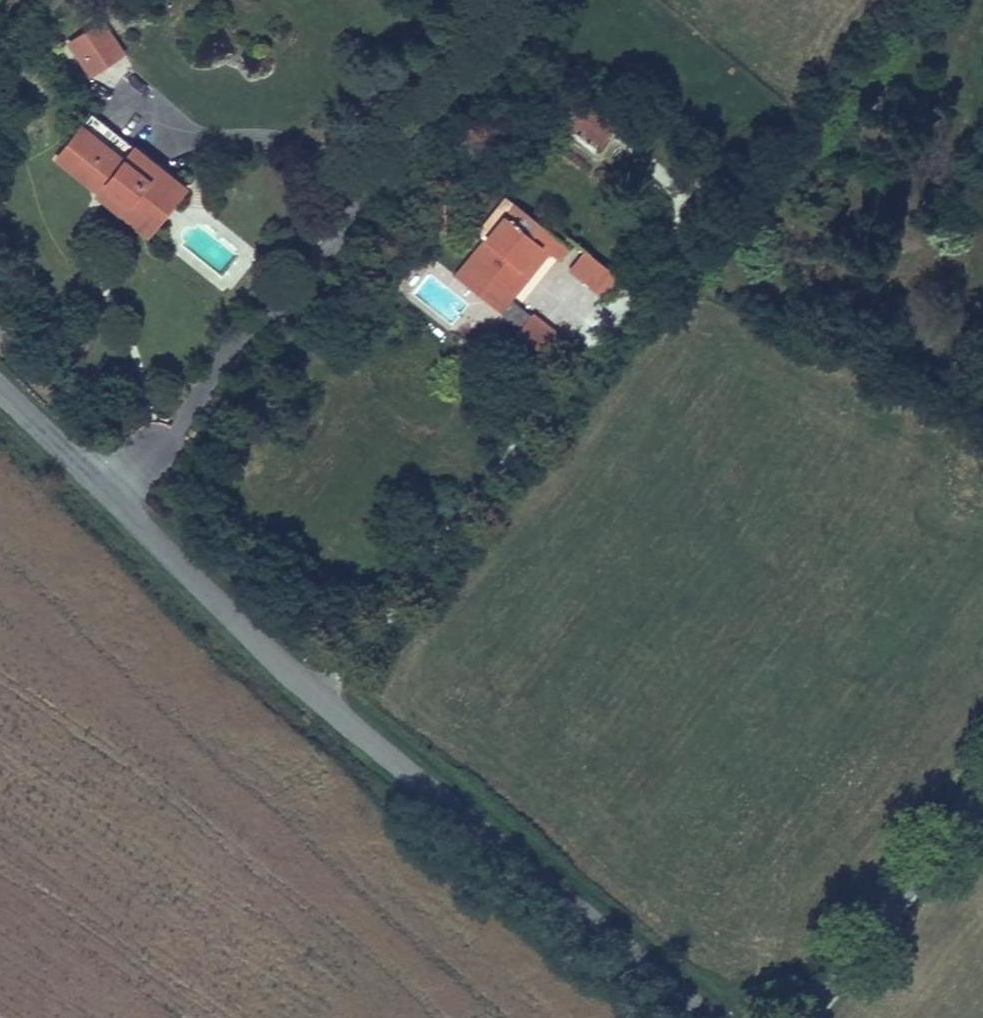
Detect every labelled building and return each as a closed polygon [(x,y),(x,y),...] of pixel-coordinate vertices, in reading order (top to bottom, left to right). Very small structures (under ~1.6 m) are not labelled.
[(103,20),(66,43),(88,77),(125,54),(103,20)] [(588,104),(569,129),(598,151),(617,126),(588,104)] [(79,127),(52,161),(94,195),(100,188),(126,209),(159,168),(131,145),(120,160),(79,127)] [(145,239),(185,189),(159,168),(126,209),(100,188),(94,195),(92,198),(145,239)] [(560,264),(571,250),(513,204),(483,242),(482,241),(464,263),(511,302),(549,255),(560,264)] [(606,298),(619,281),(584,253),(571,272),(606,298)] [(500,315),(511,302),(464,263),(453,276),(500,315)] [(511,302),(500,315),(519,331),(531,317),(511,302)] [(519,331),(517,335),(553,365),(570,344),(534,314),(531,317),(519,331)]
